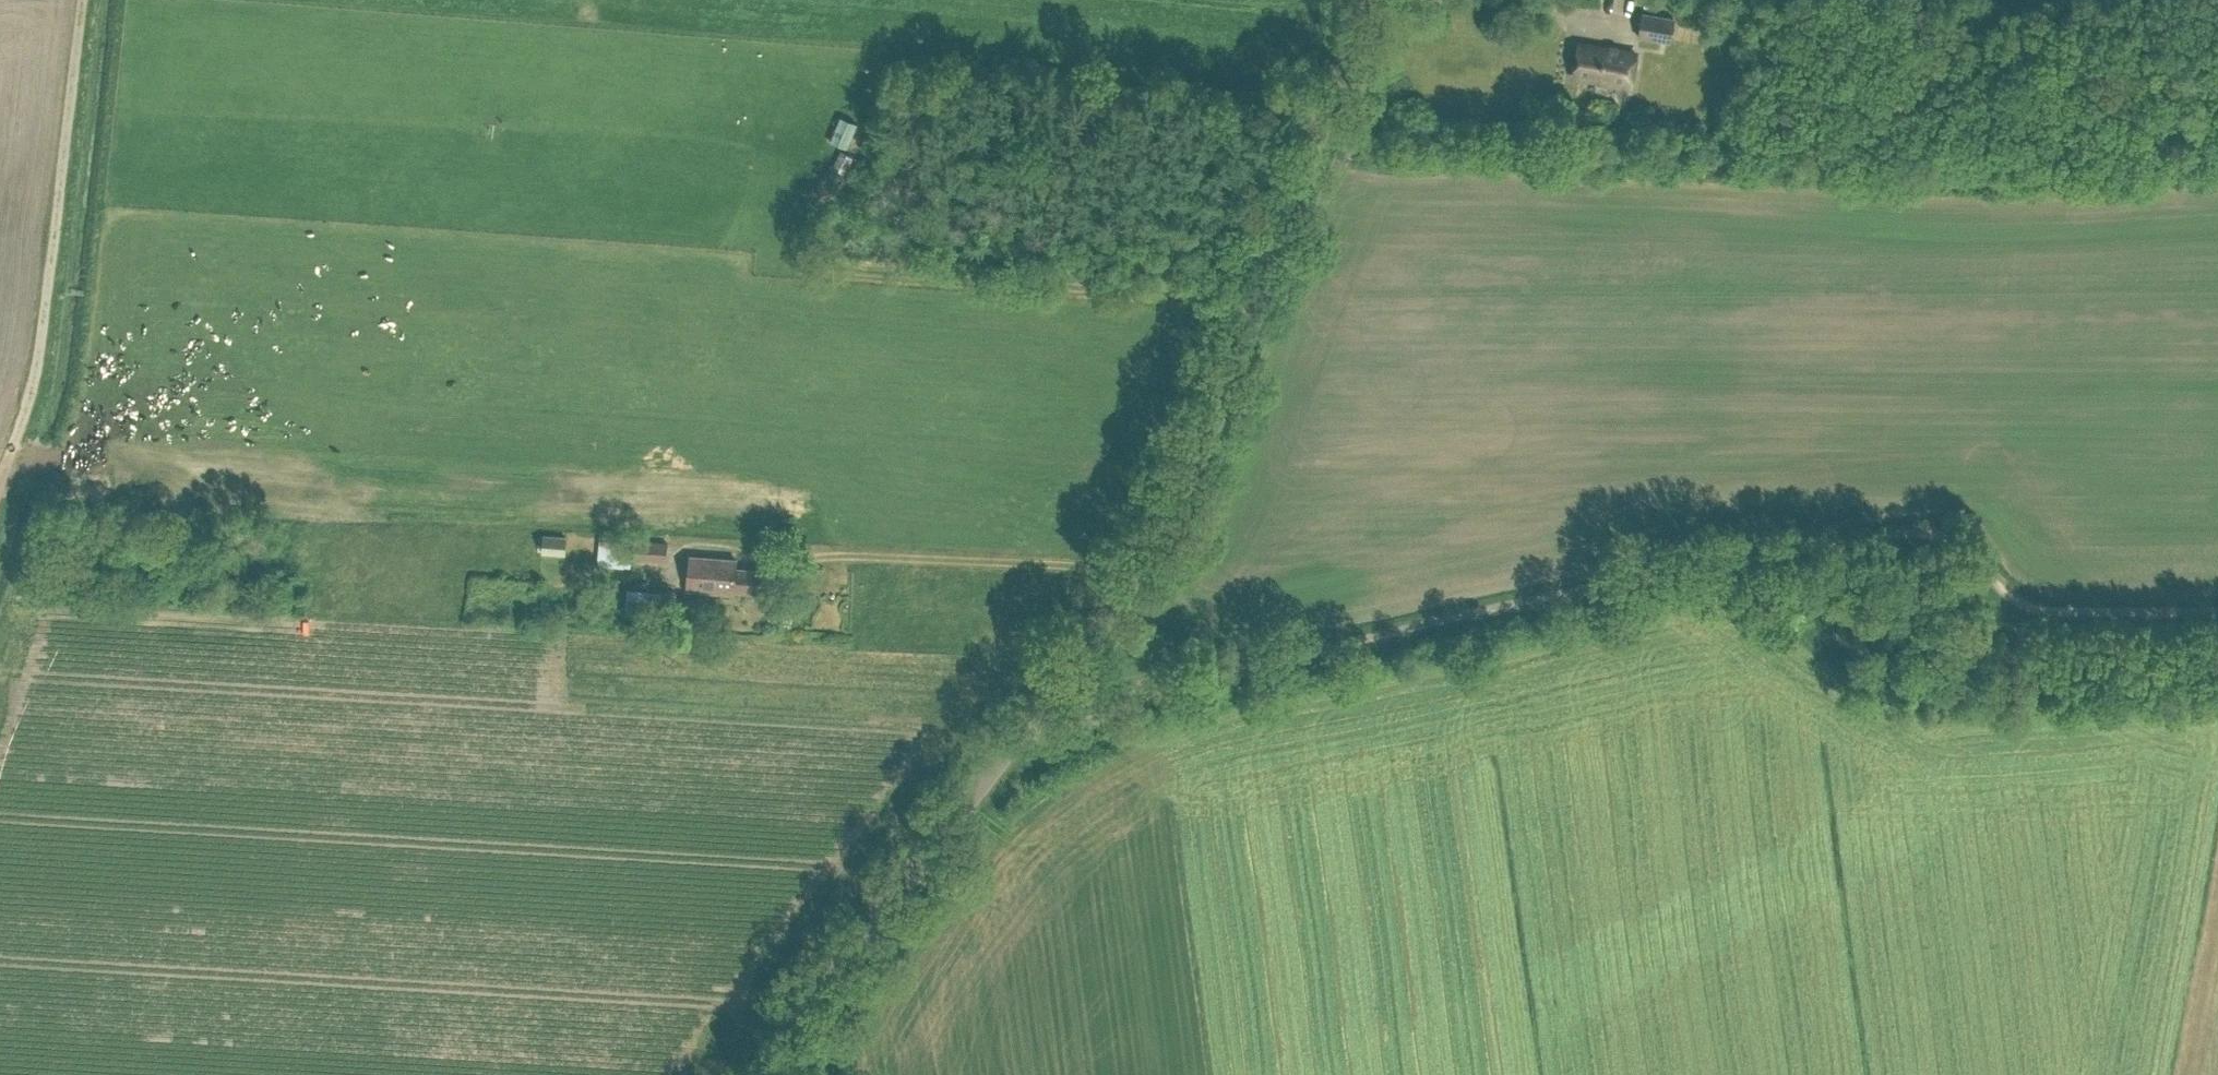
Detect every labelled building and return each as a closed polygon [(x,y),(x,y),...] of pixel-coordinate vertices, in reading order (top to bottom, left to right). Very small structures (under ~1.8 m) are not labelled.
[(1672,41),(1674,16),(1641,13),(1638,37),(1672,41)] [(1632,84),(1637,49),(1581,41),(1576,75),(1632,84)] [(847,147),(856,123),(840,117),(831,140),(847,147)] [(841,179),(852,156),(841,150),(830,173),(841,179)] [(563,553),(565,534),(545,533),(543,551),(563,553)] [(632,566),(632,560),(666,562),(667,541),(633,539),(633,541),(600,539),(598,564),(632,566)] [(686,590),(690,590),(733,593),(733,591),(761,592),(762,573),(762,568),(737,566),(737,562),(737,557),(688,554),(686,590)] [(676,607),(677,592),(627,588),(626,603),(676,607)]
